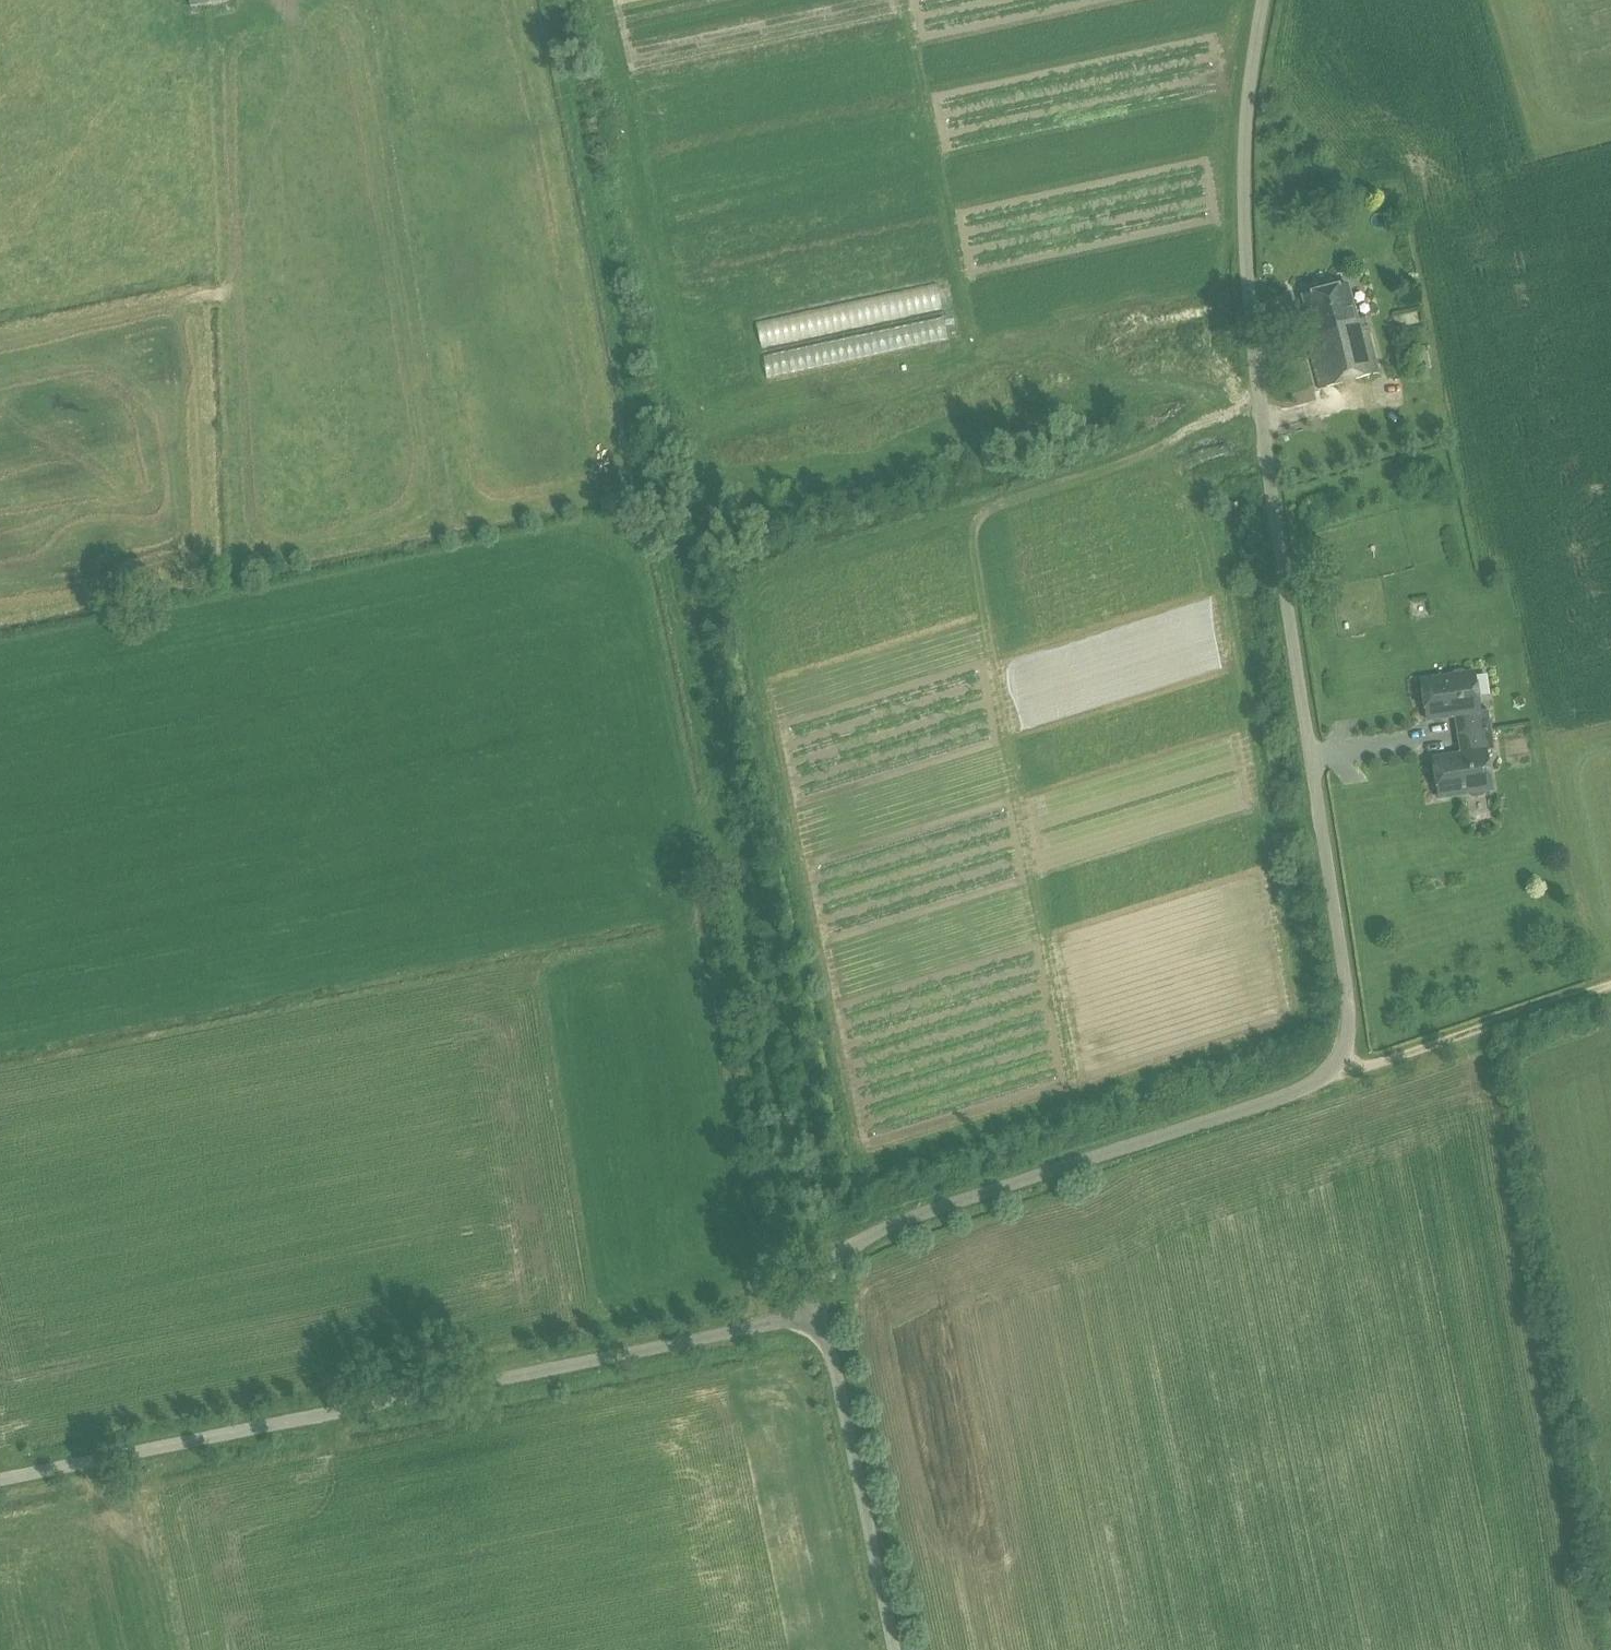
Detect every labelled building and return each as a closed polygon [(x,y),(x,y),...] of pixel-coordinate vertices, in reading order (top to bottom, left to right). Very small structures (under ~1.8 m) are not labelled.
[(1306,334),(1320,388),(1379,373),(1365,319),(1357,321),(1347,285),(1303,297),(1313,332),(1306,334)] [(1455,719),(1457,735),(1491,729),(1488,710),(1480,711),(1474,673),(1466,674),(1462,670),(1455,672),(1452,676),(1421,681),(1427,719),(1450,716),(1455,719)] [(1433,758),(1439,797),(1469,793),(1474,796),(1481,795),(1484,790),(1492,789),(1486,751),(1494,749),(1491,729),(1457,735),(1459,751),(1456,755),(1433,758)]
